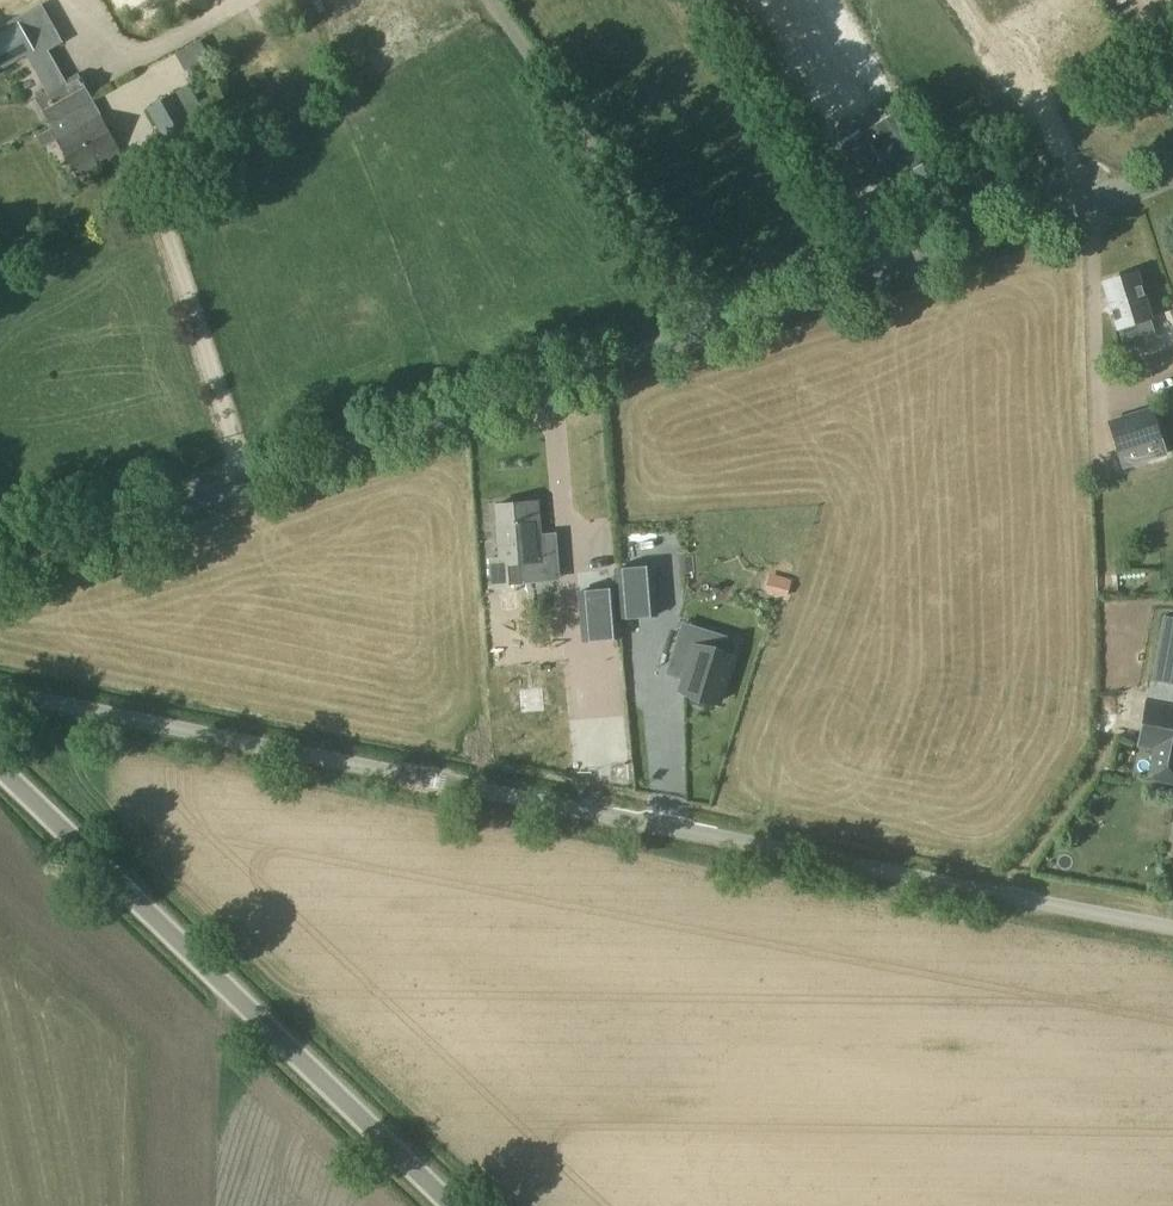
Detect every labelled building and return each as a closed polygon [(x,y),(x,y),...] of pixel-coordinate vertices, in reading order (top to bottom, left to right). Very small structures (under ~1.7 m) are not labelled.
[(14,21),(16,25),(0,34),(0,69),(26,54),(44,86),(61,77),(46,51),(61,42),(40,6),(14,21)] [(201,40),(162,62),(171,78),(190,69),(197,80),(208,73),(203,61),(210,57),(201,40)] [(49,126),(91,102),(76,76),(64,83),(61,77),(44,86),(48,93),(35,100),(49,126)] [(167,143),(208,118),(189,83),(147,108),(167,143)] [(91,102),(49,126),(78,178),(97,168),(95,165),(118,153),(91,102)] [(908,174),(925,164),(893,113),(863,132),(895,183),(908,174)] [(918,189),(934,179),(930,173),(925,164),(908,174),(915,184),(918,189)] [(1118,328),(1150,318),(1136,272),(1103,283),(1118,328)] [(1124,467),(1165,454),(1151,409),(1109,422),(1124,467)] [(492,586),(525,583),(524,563),(542,562),(538,502),(496,506),(499,553),(490,553),(492,586)] [(698,630),(681,685),(722,697),(739,642),(698,630)] [(1151,680),(1138,745),(1155,748),(1149,778),(1172,783),(1172,684),(1151,680)] [(658,786),(682,786),(681,750),(657,751),(658,786)] [(1129,778),(1129,755),(1115,755),(1115,778),(1129,778)]
